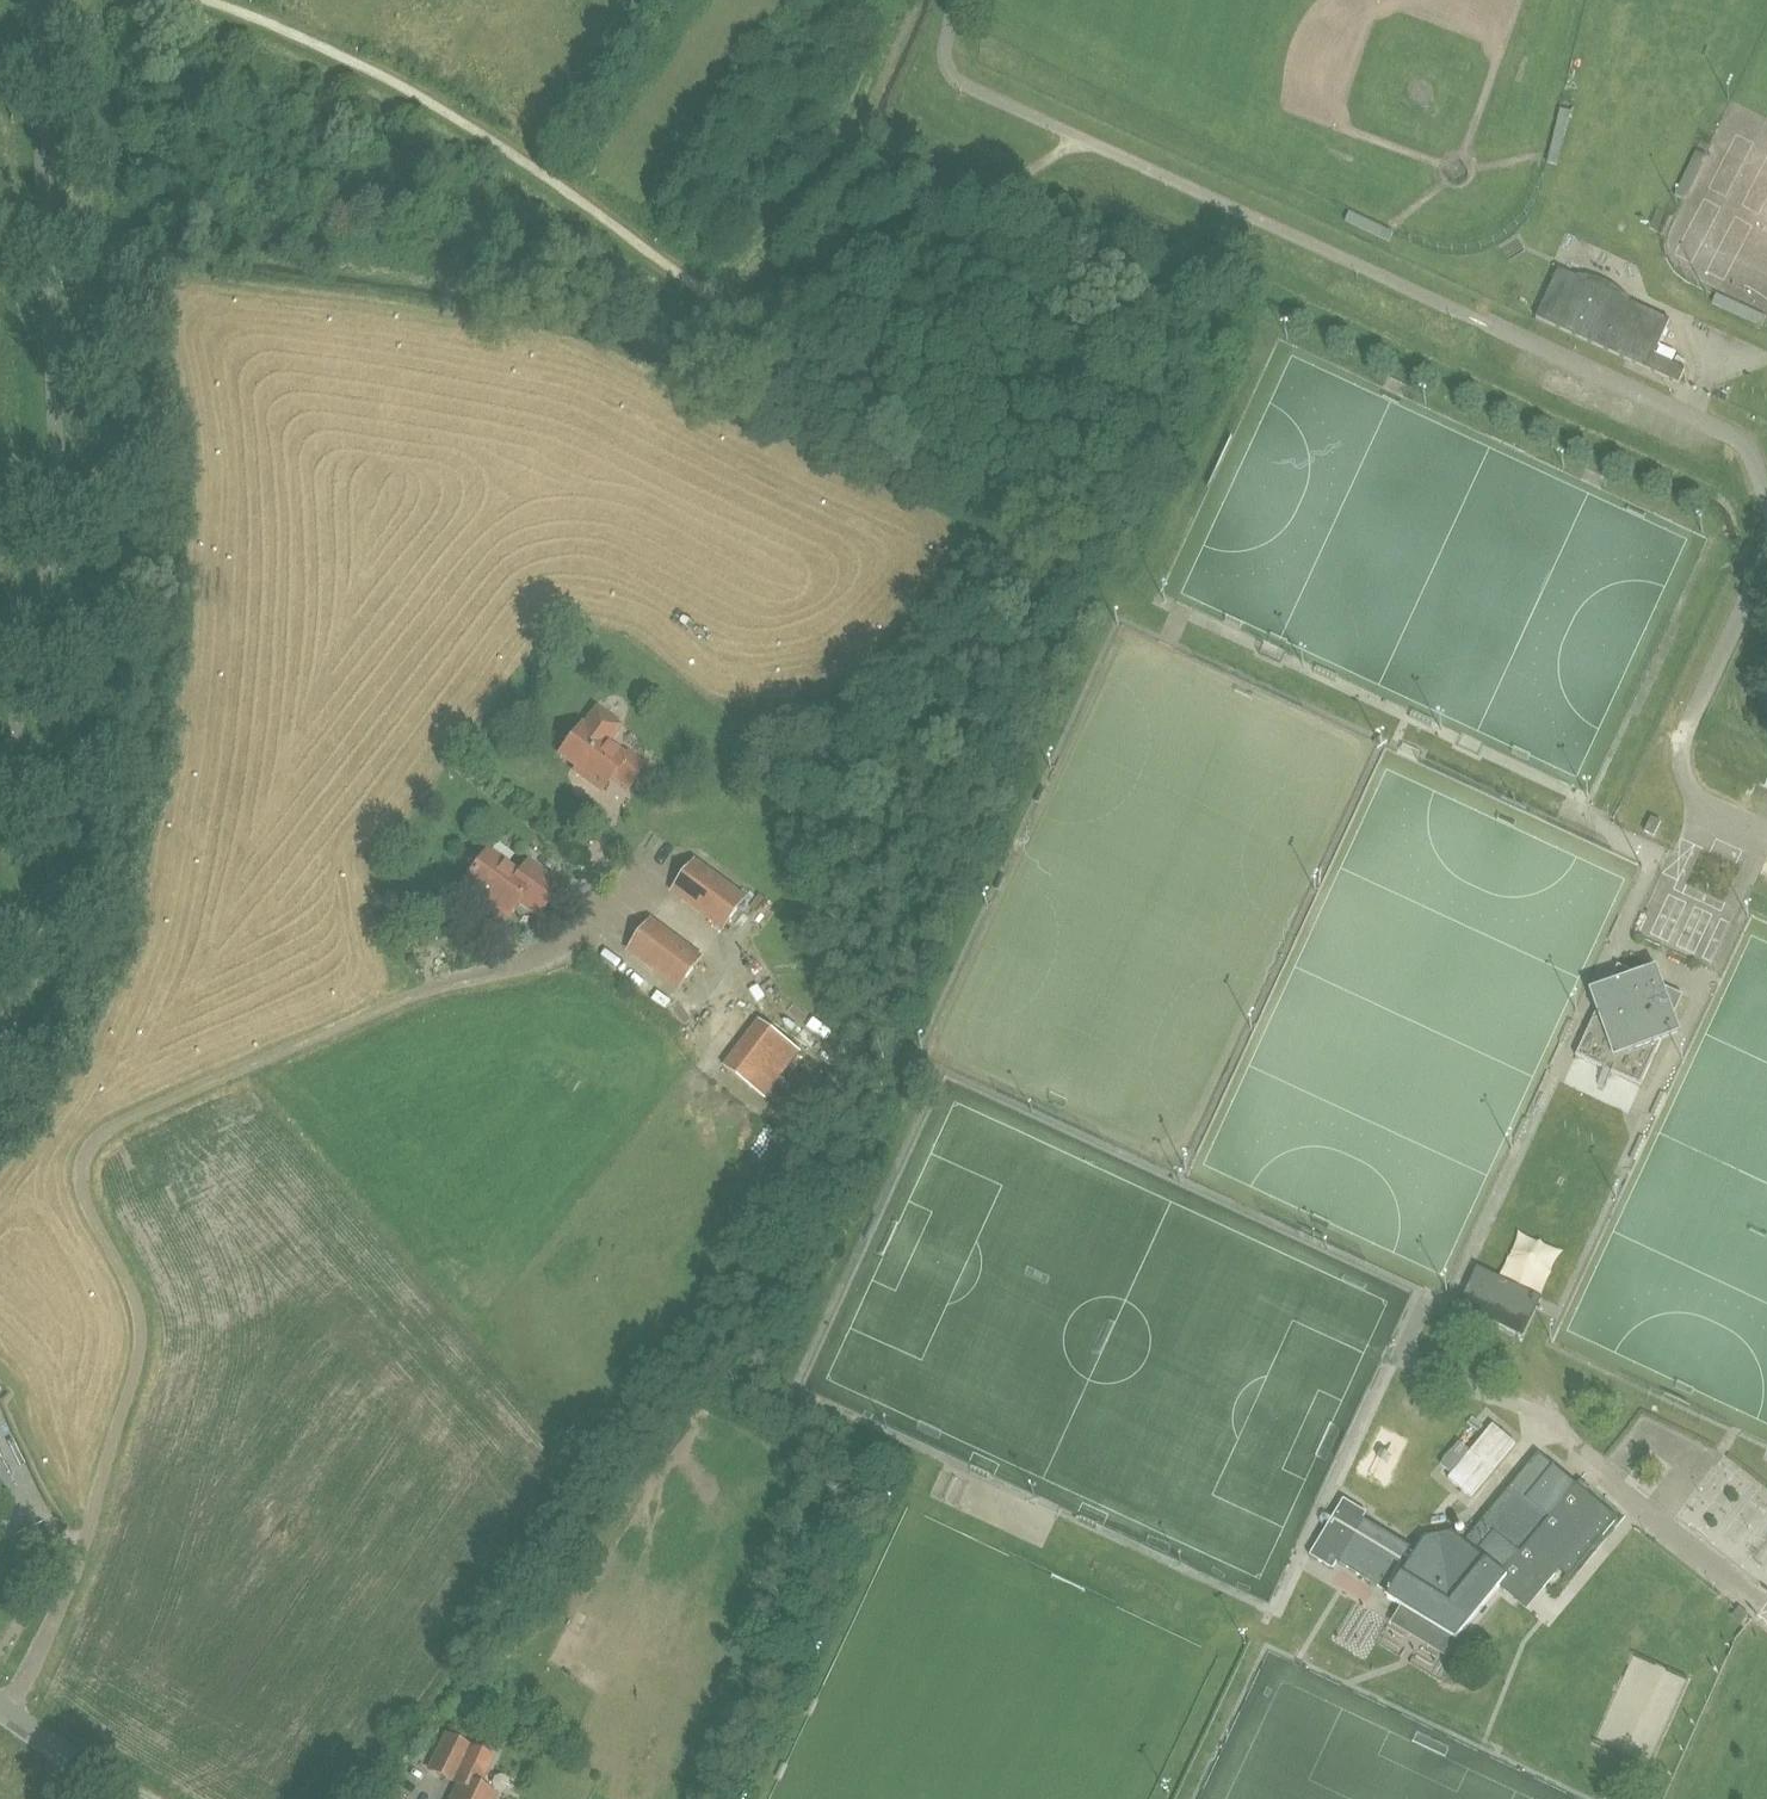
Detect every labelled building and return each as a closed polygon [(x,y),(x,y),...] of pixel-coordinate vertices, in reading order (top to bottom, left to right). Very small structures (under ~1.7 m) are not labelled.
[(1559,269),(1536,318),(1679,384),(1685,369),(1654,355),(1670,320),(1559,269)] [(625,756),(607,743),(616,731),(617,727),(615,723),(601,713),(597,712),(593,714),(584,725),(583,724),(560,755),(585,774),(583,778),(600,791),(612,775),(628,787),(644,766),(626,753),(625,756)] [(1645,831),(1654,836),(1661,822),(1652,818),(1645,831)] [(491,900),(489,904),(506,917),(517,902),(536,916),(559,886),(529,863),(520,874),(489,851),(466,881),(491,900)] [(695,863),(674,891),(724,928),(745,900),(695,863)] [(651,922),(630,951),(680,988),(701,959),(651,922)] [(411,929),(397,940),(407,951),(420,940),(411,929)] [(1653,1061),(1662,1042),(1681,1035),(1674,1015),(1683,996),(1664,987),(1657,968),(1637,975),(1618,966),(1609,985),(1590,992),(1597,1012),(1588,1031),(1576,1057),(1641,1087),(1653,1061)] [(760,1099),(797,1053),(759,1022),(722,1068),(760,1099)] [(1537,1310),(1472,1279),(1459,1306),(1523,1337),(1537,1310)] [(1452,1474),(1448,1479),(1471,1498),(1516,1444),(1493,1425),(1471,1452),(1459,1442),(1441,1465),(1452,1474)] [(1416,1550),(1364,1519),(1367,1513),(1344,1499),(1310,1556),(1333,1570),(1338,1563),(1389,1594),(1387,1598),(1456,1640),(1500,1587),(1507,1593),(1507,1594),(1515,1600),(1532,1581),(1543,1590),(1559,1570),(1568,1578),(1618,1519),(1586,1493),(1577,1485),(1538,1453),(1465,1542),(1452,1531),(1450,1533),(1427,1537),(1425,1536),(1416,1550)] [(1741,1623),(1747,1615),(1740,1609),(1734,1617),(1741,1623)] [(516,1639),(512,1646),(517,1648),(521,1642),(516,1639)] [(515,1651),(509,1647),(504,1656),(510,1659),(515,1651)] [(495,1794),(478,1786),(492,1757),(446,1735),(429,1771),(459,1785),(452,1798),(492,1798),(495,1794)]
